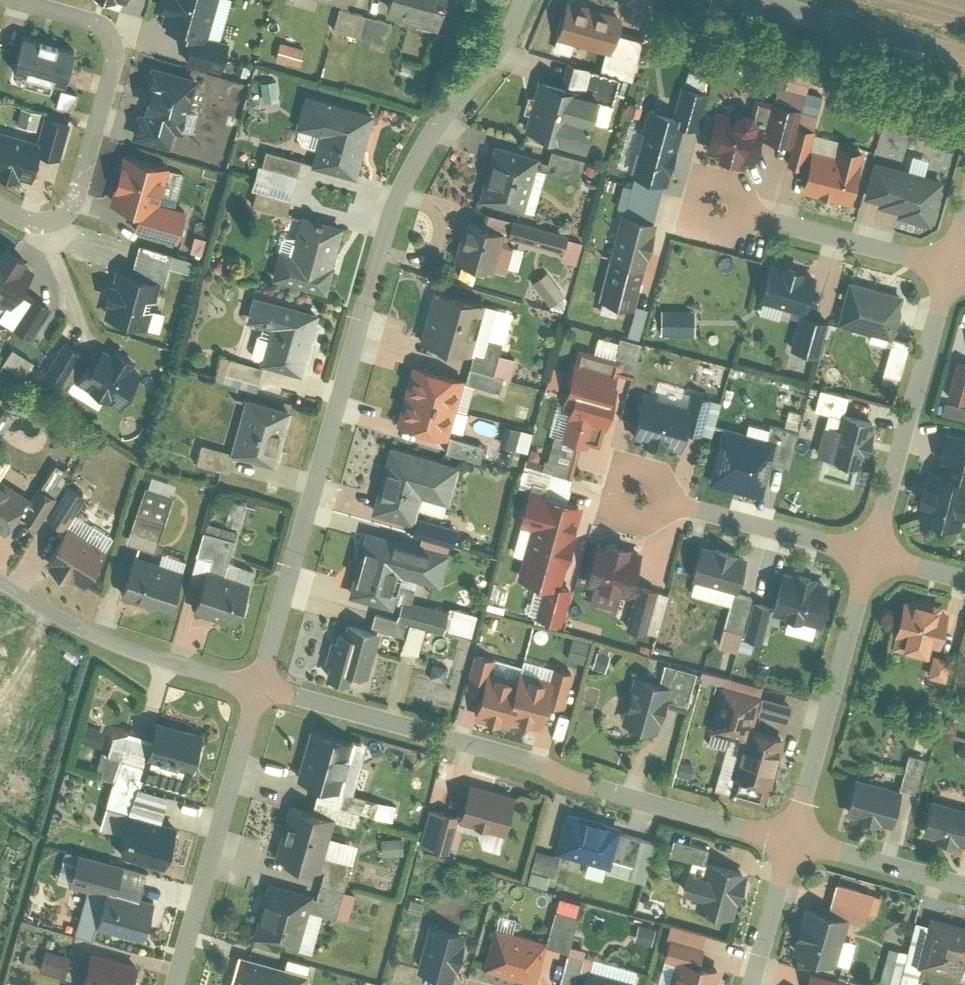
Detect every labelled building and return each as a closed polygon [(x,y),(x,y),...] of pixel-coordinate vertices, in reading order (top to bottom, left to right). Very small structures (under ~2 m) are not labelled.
[(167,39),(207,48),(218,0),(177,0),(167,39)] [(386,17),(436,28),(442,0),(390,0),(386,17)] [(587,0),(565,0),(557,33),(608,46),(618,8),(587,0)] [(337,4),(331,26),(385,41),(391,19),(337,4)] [(72,55),(22,42),(12,79),(62,91),(72,55)] [(298,61),(300,54),(276,48),(274,55),(298,61)] [(810,67),(789,63),(784,82),(806,87),(810,67)] [(707,69),(688,64),(684,78),(703,83),(707,69)] [(196,81),(149,68),(130,140),(168,150),(173,132),(182,134),(196,81)] [(539,72),(525,123),(583,140),(597,89),(539,72)] [(672,116),(697,122),(707,86),(682,79),(672,116)] [(275,80),(263,81),(265,100),(277,99),(275,80)] [(778,81),(775,94),(770,93),(761,132),(790,139),(803,87),(778,81)] [(375,115),(305,97),(297,128),(320,134),(311,167),(358,179),(375,115)] [(737,103),(733,109),(712,104),(702,145),(751,157),(761,116),(755,114),(754,107),(750,102),(743,100),(737,103)] [(796,119),(787,157),(804,161),(813,124),(796,119)] [(632,169),(665,178),(678,131),(644,122),(632,169)] [(0,136),(0,174),(30,181),(38,145),(0,136)] [(809,145),(800,185),(850,196),(862,143),(836,137),(833,150),(809,145)] [(478,193),(521,206),(537,150),(494,138),(478,193)] [(583,152),(551,143),(545,165),(577,174),(583,152)] [(261,145),(245,199),(283,210),(298,155),(261,145)] [(896,210),(930,219),(942,172),(873,154),(862,193),(878,197),(877,200),(897,206),(896,210)] [(182,240),(188,211),(162,205),(169,171),(121,160),(110,211),(134,216),(132,229),(182,240)] [(508,225),(511,213),(485,206),(481,218),(508,225)] [(609,254),(643,262),(654,216),(620,208),(609,254)] [(566,227),(511,213),(508,225),(506,232),(561,247),(566,227)] [(455,255),(490,265),(499,237),(503,225),(468,215),(455,255)] [(341,228),(302,220),(294,258),(276,255),(270,281),(327,294),(341,228)] [(560,254),(575,258),(580,236),(565,232),(560,254)] [(499,237),(490,265),(504,270),(513,242),(499,237)] [(0,253),(0,298),(12,305),(33,272),(0,253)] [(643,262),(609,254),(595,312),(629,320),(643,262)] [(769,255),(759,295),(805,307),(815,267),(769,255)] [(549,301),(564,290),(545,266),(531,277),(549,301)] [(158,286),(120,275),(108,319),(145,330),(158,286)] [(902,288),(849,275),(839,319),(892,332),(902,288)] [(419,334),(469,348),(483,296),(433,283),(419,334)] [(318,315),(253,298),(246,323),(274,330),(264,368),(302,378),(318,315)] [(694,329),(692,303),(657,306),(659,332),(694,329)] [(792,342),(817,349),(826,314),(801,307),(792,342)] [(630,331),(651,337),(657,314),(636,309),(630,331)] [(889,359),(904,356),(902,339),(896,340),(897,344),(887,346),(889,359)] [(61,382),(73,346),(61,342),(49,378),(61,382)] [(569,400),(561,431),(553,429),(544,464),(571,472),(581,437),(596,441),(621,354),(578,342),(562,398),(569,400)] [(492,368),(510,373),(515,353),(498,348),(492,368)] [(252,387),(260,364),(218,349),(208,378),(229,385),(231,380),(252,387)] [(32,362),(14,352),(5,367),(24,377),(32,362)] [(140,375),(100,352),(80,384),(120,409),(140,375)] [(698,356),(694,373),(718,378),(722,362),(698,356)] [(950,398),(960,358),(953,357),(943,396),(950,398)] [(395,419),(447,433),(463,374),(411,360),(395,419)] [(957,360),(956,396),(964,397),(964,360),(957,360)] [(502,371),(469,362),(465,377),(497,386),(502,371)] [(846,389),(821,382),(815,405),(839,412),(846,389)] [(678,444),(683,424),(700,428),(709,392),(691,387),(688,400),(643,389),(631,431),(678,444)] [(943,398),(940,410),(964,416),(964,403),(943,398)] [(288,413),(246,400),(229,456),(272,468),(288,413)] [(829,452),(861,461),(873,416),(841,407),(829,452)] [(770,419),(766,431),(722,420),(708,477),(760,490),(768,456),(786,461),(796,426),(770,419)] [(502,443),(526,447),(530,427),(506,422),(502,443)] [(389,439),(370,506),(412,518),(420,491),(447,499),(458,459),(389,439)] [(919,513),(963,525),(964,516),(964,460),(936,452),(919,513)] [(19,518),(31,525),(64,469),(51,462),(19,518)] [(568,581),(560,579),(581,499),(527,485),(518,520),(529,523),(517,572),(544,579),(535,612),(559,618),(568,581)] [(0,486),(0,535),(5,538),(27,504),(0,486)] [(172,497),(144,489),(126,545),(155,554),(172,497)] [(439,581),(448,546),(366,524),(348,589),(392,601),(400,570),(439,581)] [(596,535),(585,579),(593,581),(589,599),(614,606),(619,587),(629,590),(633,591),(624,622),(644,627),(656,583),(632,576),(640,546),(629,543),(630,537),(603,530),(602,536),(596,535)] [(105,556),(67,533),(45,569),(83,592),(105,556)] [(232,542),(202,534),(191,582),(204,585),(196,615),(239,625),(251,573),(227,565),(232,542)] [(745,546),(699,536),(691,573),(736,584),(745,546)] [(183,572),(136,558),(125,595),(172,609),(183,572)] [(781,564),(771,608),(819,619),(829,576),(781,564)] [(739,624),(741,624),(750,591),(733,586),(724,620),(739,624)] [(448,604),(401,592),(396,613),(443,626),(448,604)] [(902,593),(890,638),(936,650),(948,605),(902,593)] [(744,631),(760,635),(770,600),(753,595),(744,631)] [(407,616),(374,607),(370,621),(403,630),(407,616)] [(345,675),(348,665),(366,670),(378,624),(346,616),(343,626),(337,624),(324,670),(345,675)] [(739,624),(724,620),(719,639),(734,643),(739,624)] [(566,654),(581,658),(587,638),(572,634),(566,654)] [(753,637),(741,634),(738,645),(750,649),(753,637)] [(539,722),(545,697),(562,701),(571,668),(553,663),(551,673),(517,663),(515,671),(488,664),(490,653),(473,648),(464,682),(482,686),(476,708),(506,716),(507,713),(539,722)] [(929,651),(927,674),(945,676),(948,653),(929,651)] [(656,725),(663,696),(685,702),(695,667),(663,658),(658,677),(634,671),(622,716),(656,725)] [(709,725),(742,734),(733,769),(735,769),(729,791),(761,800),(767,778),(770,779),(783,731),(751,722),(755,707),(760,688),(759,688),(761,680),(702,666),(699,681),(719,686),(709,725)] [(791,696),(760,688),(755,707),(786,715),(791,696)] [(14,718),(0,710),(0,741),(14,718)] [(152,737),(115,727),(108,752),(119,755),(141,761),(146,762),(147,759),(189,770),(200,730),(157,718),(152,737)] [(82,725),(81,741),(106,742),(107,726),(82,725)] [(300,776),(337,787),(352,742),(315,730),(300,776)] [(119,755),(107,801),(128,807),(141,761),(119,755)] [(855,765),(843,808),(889,820),(900,777),(855,765)] [(471,779),(460,814),(505,829),(517,794),(471,779)] [(921,830),(964,841),(964,839),(964,794),(933,785),(921,830)] [(391,817),(394,801),(374,797),(370,812),(391,817)] [(276,848),(316,861),(332,812),(293,799),(276,848)] [(571,801),(556,847),(609,865),(624,818),(571,801)] [(424,834),(451,843),(460,814),(433,806),(424,834)] [(130,817),(121,849),(164,861),(173,828),(130,817)] [(672,846),(710,859),(716,841),(677,829),(672,846)] [(379,834),(379,850),(401,850),(401,834),(379,834)] [(546,884),(556,852),(535,845),(525,877),(546,884)] [(55,877),(60,879),(71,850),(65,848),(55,877)] [(143,875),(76,857),(69,885),(105,895),(135,903),(143,875)] [(696,901),(734,913),(748,871),(710,859),(696,901)] [(257,929),(298,942),(316,886),(276,873),(257,929)] [(842,875),(830,914),(848,920),(866,926),(879,886),(842,875)] [(104,898),(86,894),(75,938),(93,943),(96,928),(142,940),(150,907),(135,903),(105,895),(104,898)] [(794,943),(836,956),(848,920),(830,914),(806,906),(794,943)] [(964,970),(964,917),(935,907),(919,956),(964,970)] [(419,964),(456,976),(470,932),(434,920),(419,964)] [(636,921),(635,937),(651,938),(652,923),(636,921)] [(484,961),(534,977),(546,942),(495,925),(484,961)] [(71,954),(46,947),(41,967),(65,974),(71,954)] [(80,984),(129,984),(135,962),(89,950),(80,984)] [(281,964),(242,952),(231,984),(274,984),(281,964)] [(725,968),(683,954),(673,984),(719,984),(725,968)] [(281,964),(274,984),(302,984),(306,972),(281,964)] [(637,982),(586,966),(580,984),(636,984),(637,982)]
